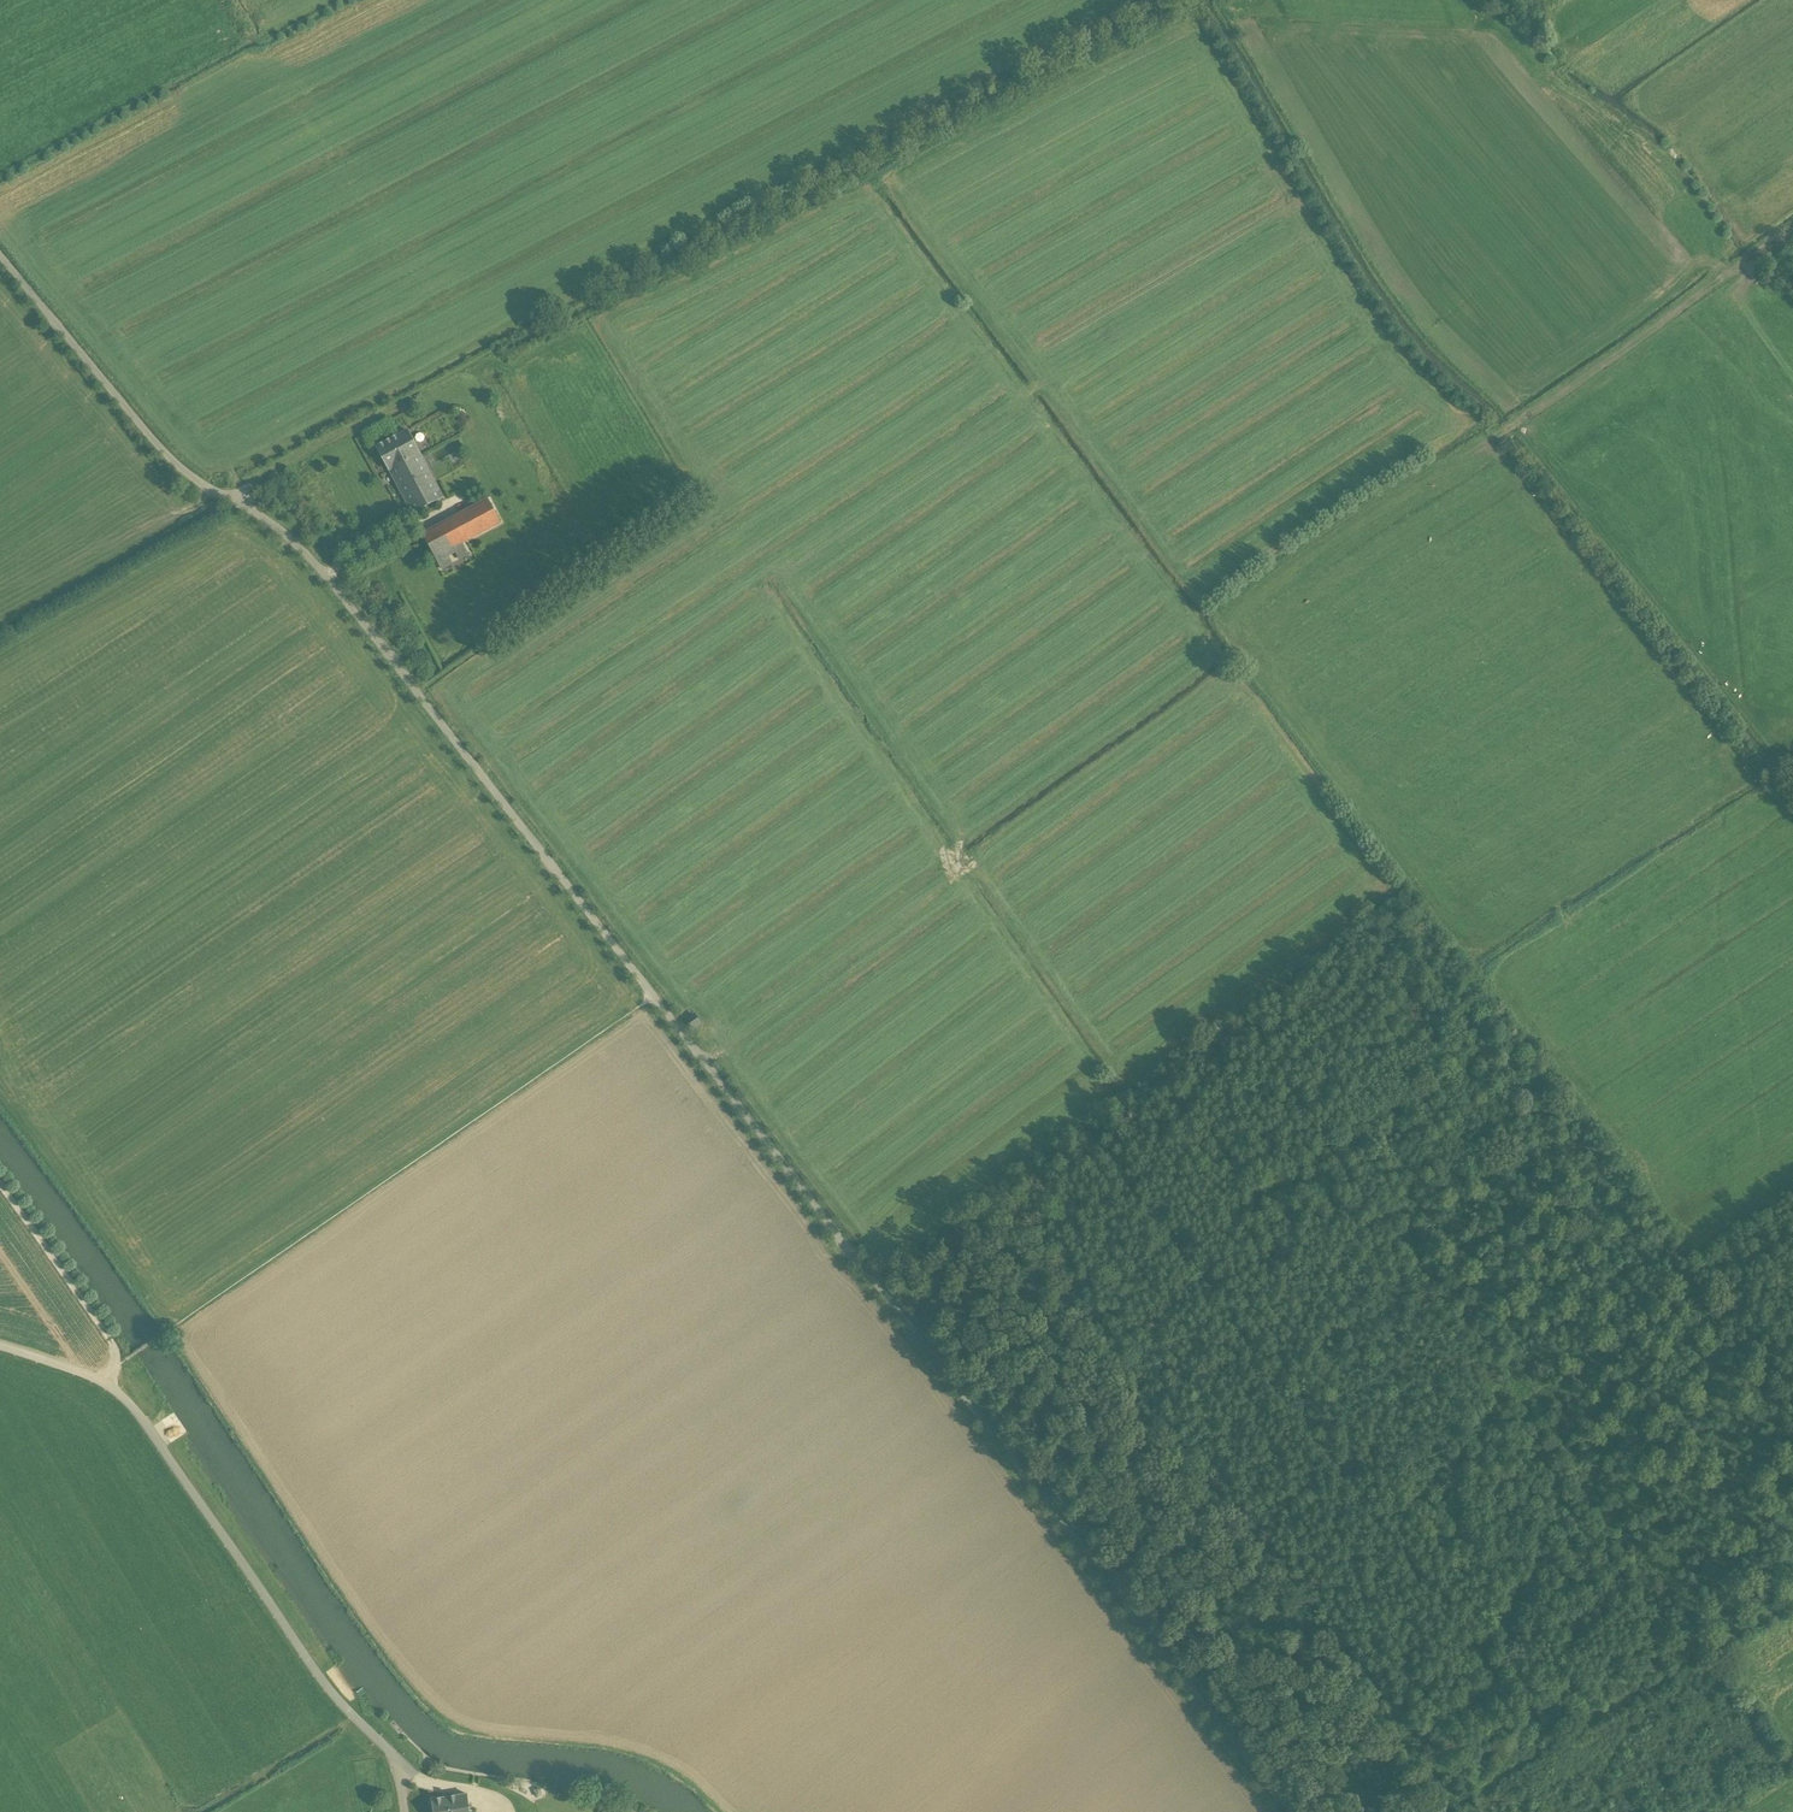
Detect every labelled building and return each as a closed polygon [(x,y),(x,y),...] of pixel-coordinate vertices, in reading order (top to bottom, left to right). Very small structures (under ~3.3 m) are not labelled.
[(413,514),(444,497),(407,430),(377,446),(413,514)] [(462,542),(500,521),(489,500),(424,535),(442,569),(469,554),(462,542)] [(686,1017),(692,1026),(699,1021),(693,1012),(686,1017)] [(434,1811),(471,1811),(468,1793),(432,1799),(434,1811)]
